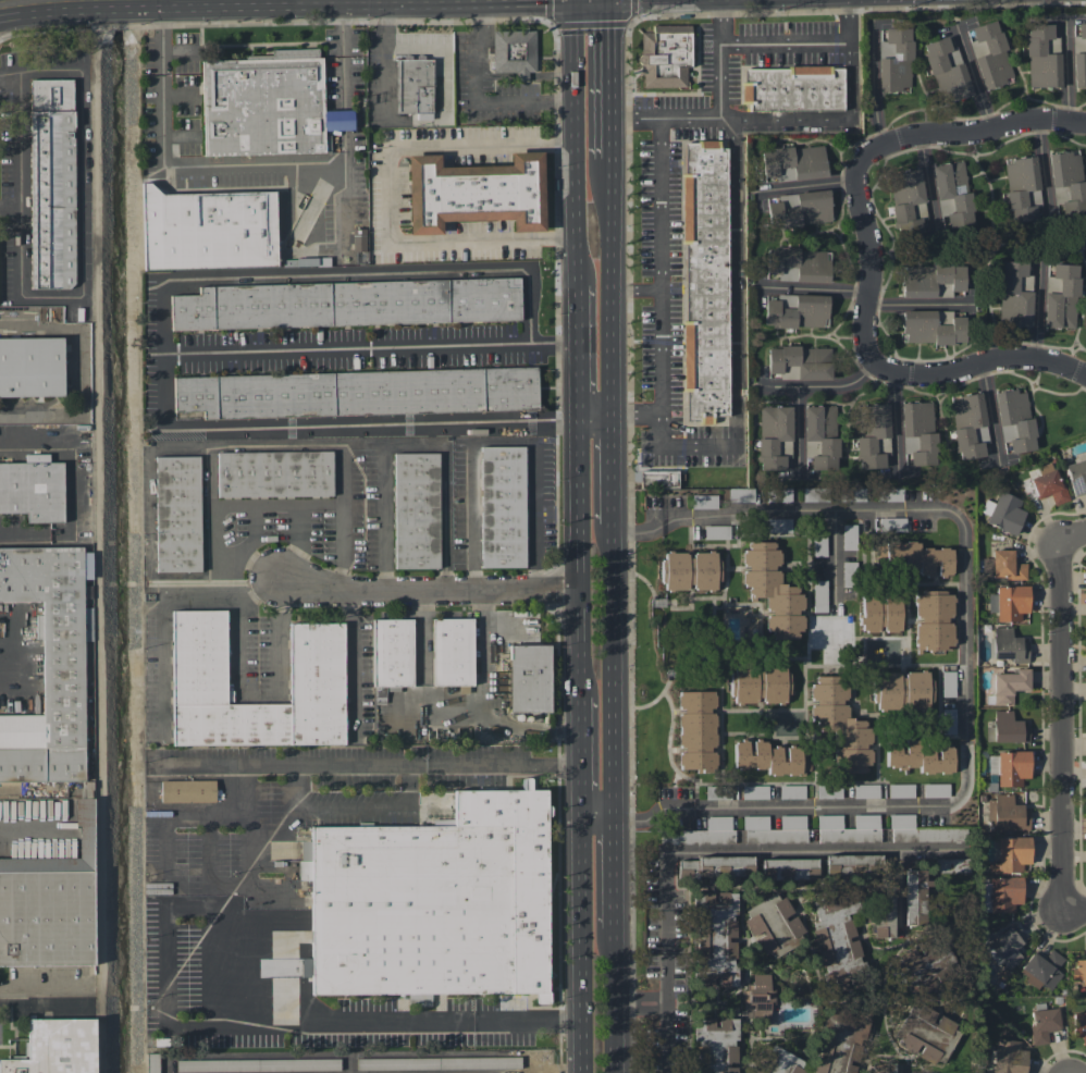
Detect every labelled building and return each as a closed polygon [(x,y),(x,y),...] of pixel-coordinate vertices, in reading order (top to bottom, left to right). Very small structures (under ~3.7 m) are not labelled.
[(1014,82),(997,20),(969,28),(973,40),(970,41),(983,90),(1014,82)] [(1078,23),(1078,39),(1085,39),(1085,23),(1078,23)] [(1060,88),(1059,36),(1053,36),(1052,24),(1026,24),(1028,89),(1060,88)] [(690,25),(652,25),(652,32),(640,32),(641,88),(686,87),(686,68),(691,68),(690,25)] [(911,87),(911,28),(884,28),(884,40),(879,40),(878,92),(901,92),(901,87),(911,87)] [(493,29),(535,29),(536,72),(529,72),(529,82),(519,82),(519,72),(494,72),(493,29)] [(958,47),(950,49),(947,37),(921,43),(929,76),(934,74),(941,103),(971,96),(958,47)] [(1085,87),(1085,53),(1073,53),(1073,87),(1085,87)] [(202,61),(322,58),(324,152),(205,156),(202,61)] [(397,60),(433,60),(433,113),(396,113),(397,60)] [(842,69),(842,111),(749,111),(749,104),(741,104),(741,83),(743,83),(743,69),(787,69),(787,67),(830,66),(830,69),(842,69)] [(33,79),(32,288),(70,288),(75,283),(73,79),(33,79)] [(727,148),(719,148),(719,141),(682,141),(683,390),(688,390),(688,417),(698,416),(698,424),(713,424),(713,415),(727,415),(727,148)] [(825,174),(823,145),(761,150),(763,177),(777,176),(777,167),(793,166),(793,176),(825,174)] [(542,151),(544,231),(514,231),(513,220),(442,221),(442,233),(410,234),(408,156),(440,155),(440,166),(510,165),(510,152),(542,151)] [(1051,188),(1063,187),(1065,197),(1060,198),(1062,215),(1085,213),(1085,204),(1080,152),(1048,155),(1051,188)] [(1040,207),(1036,158),(1003,161),(1009,223),(1037,220),(1036,207),(1040,207)] [(931,166),(939,216),(946,215),(948,228),(974,224),(963,161),(931,166)] [(791,167),(776,169),(778,182),(793,180),(791,167)] [(149,183),(141,183),(144,270),(277,266),(275,192),(161,195),(149,183)] [(802,227),(802,224),(831,221),(828,190),(778,194),(778,202),(767,203),(770,230),(802,227)] [(364,251),(365,229),(352,229),(352,250),(364,251)] [(828,282),(829,249),(763,249),(763,275),(780,275),(780,267),(796,267),(796,282),(828,282)] [(999,325),(1031,326),(1032,275),(1027,275),(1027,262),(1000,261),(999,325)] [(1078,265),(1052,264),(1052,277),(1045,276),(1043,327),(1075,329),(1078,265)] [(901,298),(935,297),(935,283),(950,283),(950,291),(964,291),(964,265),(900,266),(901,298)] [(795,281),(795,268),(779,267),(779,280),(795,281)] [(170,295),(199,294),(199,287),(520,278),(521,320),(171,331),(170,295)] [(828,295),(778,294),(778,300),(764,300),(764,327),(797,328),(797,327),(822,327),(822,319),(827,319),(828,295)] [(952,311),(903,310),(902,342),(964,344),(964,317),(952,317),(952,311)] [(63,395),(0,396),(0,338),(63,337),(63,395)] [(767,373),(780,373),(780,379),(830,379),(830,347),(767,347),(767,373)] [(173,378),(536,366),(539,409),(203,420),(203,412),(174,414),(173,378)] [(994,392),(1001,443),(1008,442),(1010,453),(1035,450),(1027,392),(1017,394),(1016,389),(994,392)] [(984,457),(983,443),(987,443),(982,393),(950,396),(957,460),(984,457)] [(900,403),(901,442),(904,442),(904,453),(909,453),(910,466),(935,465),(932,402),(900,403)] [(791,406),(758,406),(759,470),(785,470),(785,457),(791,457),(791,406)] [(803,406),(804,440),(819,440),(819,456),(808,456),(809,475),(837,474),(836,406),(803,406)] [(805,455),(817,455),(818,441),(805,441),(805,455)] [(526,446),(526,567),(482,567),(481,447),(526,446)] [(218,453),(333,452),(333,495),(219,496),(218,453)] [(394,454),(439,453),(440,568),(396,568),(394,454)] [(156,457),(200,456),(201,571),(157,572),(156,457)] [(1063,465),(1073,496),(1085,492),(1085,458),(1063,465)] [(27,513),(0,513),(0,463),(63,462),(64,522),(27,522),(27,513)] [(1049,495),(1054,506),(1068,500),(1055,468),(1029,478),(1038,499),(1049,495)] [(640,471),(640,488),(678,487),(677,470),(640,471)] [(728,502),(754,503),(754,489),(729,488),(728,502)] [(791,502),(791,488),(769,488),(769,501),(791,502)] [(864,488),(841,488),(841,502),(864,502),(864,488)] [(902,501),(902,489),(877,488),(877,501),(902,501)] [(1021,500),(998,491),(993,502),(989,500),(983,513),(987,515),(984,523),(1014,535),(1024,512),(1018,509),(1021,500)] [(716,508),(716,495),(692,495),(692,508),(716,508)] [(789,518),(765,518),(765,532),(789,532),(789,518)] [(704,539),(729,539),(729,525),(704,526),(704,539)] [(856,525),(842,525),(842,549),(856,549),(856,525)] [(826,556),(826,531),(812,531),(813,556),(826,556)] [(951,576),(952,548),(918,548),(918,542),(875,541),(875,568),(918,569),(918,575),(951,576)] [(774,542),(744,542),(744,568),(742,568),(742,588),(751,588),(751,597),(765,597),(765,612),(766,612),(766,639),(797,639),(797,631),(803,631),(803,612),(801,612),(801,585),(780,585),(780,568),(780,550),(774,550),(774,542)] [(44,601),(0,601),(0,548),(82,547),(85,780),(0,782),(0,715),(45,714),(44,601)] [(1026,578),(1026,563),(1013,563),(1012,549),(992,550),(992,558),(982,558),(982,578),(1026,578)] [(662,552),(662,590),(686,590),(686,588),(718,589),(719,553),(687,553),(687,552),(662,552)] [(827,580),(813,580),(813,612),(827,612),(827,580)] [(995,587),(996,622),(1028,621),(1027,585),(995,587)] [(914,624),(915,650),(953,649),(952,620),(952,591),(916,592),(917,624),(914,624)] [(861,596),(860,632),(877,632),(877,630),(900,630),(901,597),(861,596)] [(173,610),(226,610),(226,704),(291,704),(291,624),(344,624),(344,744),(173,745),(173,610)] [(433,619),(472,618),(472,686),(433,686),(433,619)] [(373,619),(412,619),(414,686),(373,687),(373,619)] [(993,627),(992,659),(1012,659),(1012,663),(1027,663),(1027,638),(1011,638),(1011,627),(993,627)] [(509,645),(550,645),(550,712),(509,712),(509,645)] [(787,664),(731,665),(731,703),(788,703),(787,664)] [(1028,669),(1014,669),(1014,673),(992,673),(993,705),(1012,705),(1012,691),(1028,690),(1028,669)] [(874,710),(931,708),(930,671),(902,672),(873,673),(874,710)] [(955,696),(955,671),(940,671),(941,697),(955,696)] [(871,744),(871,728),(865,728),(864,719),(848,720),(848,702),(847,702),(847,676),(811,676),(812,700),(812,730),(836,730),(836,745),(871,744)] [(715,770),(715,750),(715,711),(715,691),(678,691),(678,711),(679,711),(679,753),(679,770),(715,770)] [(955,734),(955,709),(941,709),(942,734),(955,734)] [(1028,741),(1028,722),(1012,722),(1012,710),(993,711),(994,742),(1028,741)] [(734,768),(767,768),(767,775),(800,775),(800,747),(767,747),(767,740),(733,740),(734,768)] [(953,773),(953,746),(938,746),(938,749),(921,749),(921,743),(906,743),(906,753),(898,753),(898,748),(886,748),(886,767),(919,767),(919,773),(953,773)] [(871,749),(838,749),(839,773),(865,773),(865,764),(871,764),(871,749)] [(1029,778),(1028,752),(988,753),(988,774),(996,774),(997,787),(1022,786),(1021,778),(1029,778)] [(159,802),(215,802),(215,780),(160,780),(159,802)] [(65,797),(65,782),(0,783),(0,798),(65,797)] [(853,785),(853,798),(879,797),(879,784),(853,785)] [(913,784),(887,784),(888,798),(914,797),(913,784)] [(768,798),(768,785),(742,786),(742,799),(768,798)] [(804,785),(779,785),(780,799),(805,798),(804,785)] [(817,798),(841,798),(841,785),(817,785),(817,798)] [(730,786),(705,786),(705,800),(730,800),(730,786)] [(311,826),(455,826),(455,790),(547,790),(547,994),(312,994),(311,826)] [(1028,830),(1028,806),(1012,806),(1012,794),(991,794),(991,831),(1028,830)] [(817,841),(879,842),(879,815),(854,814),(853,828),(841,828),(842,815),(817,815),(817,841)] [(893,842),(966,841),(966,828),(914,829),(913,814),(889,815),(889,829),(893,829),(893,842)] [(806,815),(780,815),(780,829),(768,829),(768,816),(743,816),(743,843),(806,843),(806,815)] [(730,816),(706,817),(706,830),(661,831),(661,844),(735,843),(735,830),(731,830),(730,816)] [(1029,837),(996,837),(997,873),(1022,872),(1022,864),(1030,864),(1029,837)] [(825,855),(825,874),(880,873),(880,854),(825,855)] [(752,857),(678,858),(678,876),(752,876),(752,857)] [(816,858),(761,860),(761,880),(816,879),(816,858)] [(936,873),(970,872),(969,858),(936,859),(936,873)] [(925,926),(924,870),(902,870),(903,926),(925,926)] [(95,964),(0,964),(0,872),(94,872),(95,964)] [(1022,904),(1021,877),(988,877),(988,885),(980,886),(980,912),(1014,912),(1014,904),(1022,904)] [(740,912),(754,938),(756,937),(767,960),(801,943),(798,935),(802,933),(780,891),(740,912)] [(694,893),(696,987),(737,986),(737,965),(735,965),(734,939),(735,939),(735,892),(694,893)] [(893,892),(874,892),(873,938),(892,938),(893,892)] [(826,993),(867,984),(856,937),(854,938),(849,914),(858,911),(854,893),(831,898),(831,897),(812,901),(817,921),(810,923),(826,993)] [(1021,957),(1015,949),(1027,938),(1013,923),(986,946),(1007,969),(1021,957)] [(907,990),(955,963),(942,939),(916,953),(914,949),(892,962),(907,990)] [(300,943),(300,963),(310,963),(311,944),(300,943)] [(1032,952),(1020,970),(1028,976),(1025,980),(1037,988),(1040,984),(1050,990),(1062,974),(1056,970),(1064,958),(1050,949),(1043,960),(1032,952)] [(1072,959),(1073,984),(1085,984),(1085,959),(1072,959)] [(769,973),(752,974),(752,986),(744,987),(744,1018),(769,1018),(769,1003),(774,1003),(773,989),(769,989),(769,973)] [(961,1027),(936,1016),(937,1014),(910,1001),(891,1041),(942,1066),(961,1027)] [(1060,1030),(1056,1007),(1028,1011),(1033,1045),(1048,1043),(1046,1032),(1060,1030)] [(1071,1012),(1072,1038),(1081,1038),(1081,1045),(1085,1045),(1085,1012),(1071,1012)] [(735,1065),(735,1040),(737,1040),(737,1018),(694,1018),(694,1072),(735,1072),(735,1065)] [(95,1019),(95,1072),(0,1072),(0,1060),(29,1060),(28,1019),(95,1019)] [(832,1038),(822,1036),(814,1072),(824,1072),(832,1038)] [(994,1039),(992,1072),(1024,1072),(1025,1050),(1019,1049),(1019,1041),(994,1039)] [(772,1045),(758,1072),(801,1072),(806,1063),(772,1045)] [(159,1053),(159,1072),(146,1072),(146,1053),(159,1053)] [(358,1059),(520,1057),(520,1069),(358,1070),(358,1059)] [(176,1060),(341,1059),(341,1070),(176,1071),(176,1060)] [(894,1063),(875,1063),(874,1072),(893,1072),(894,1063)]
